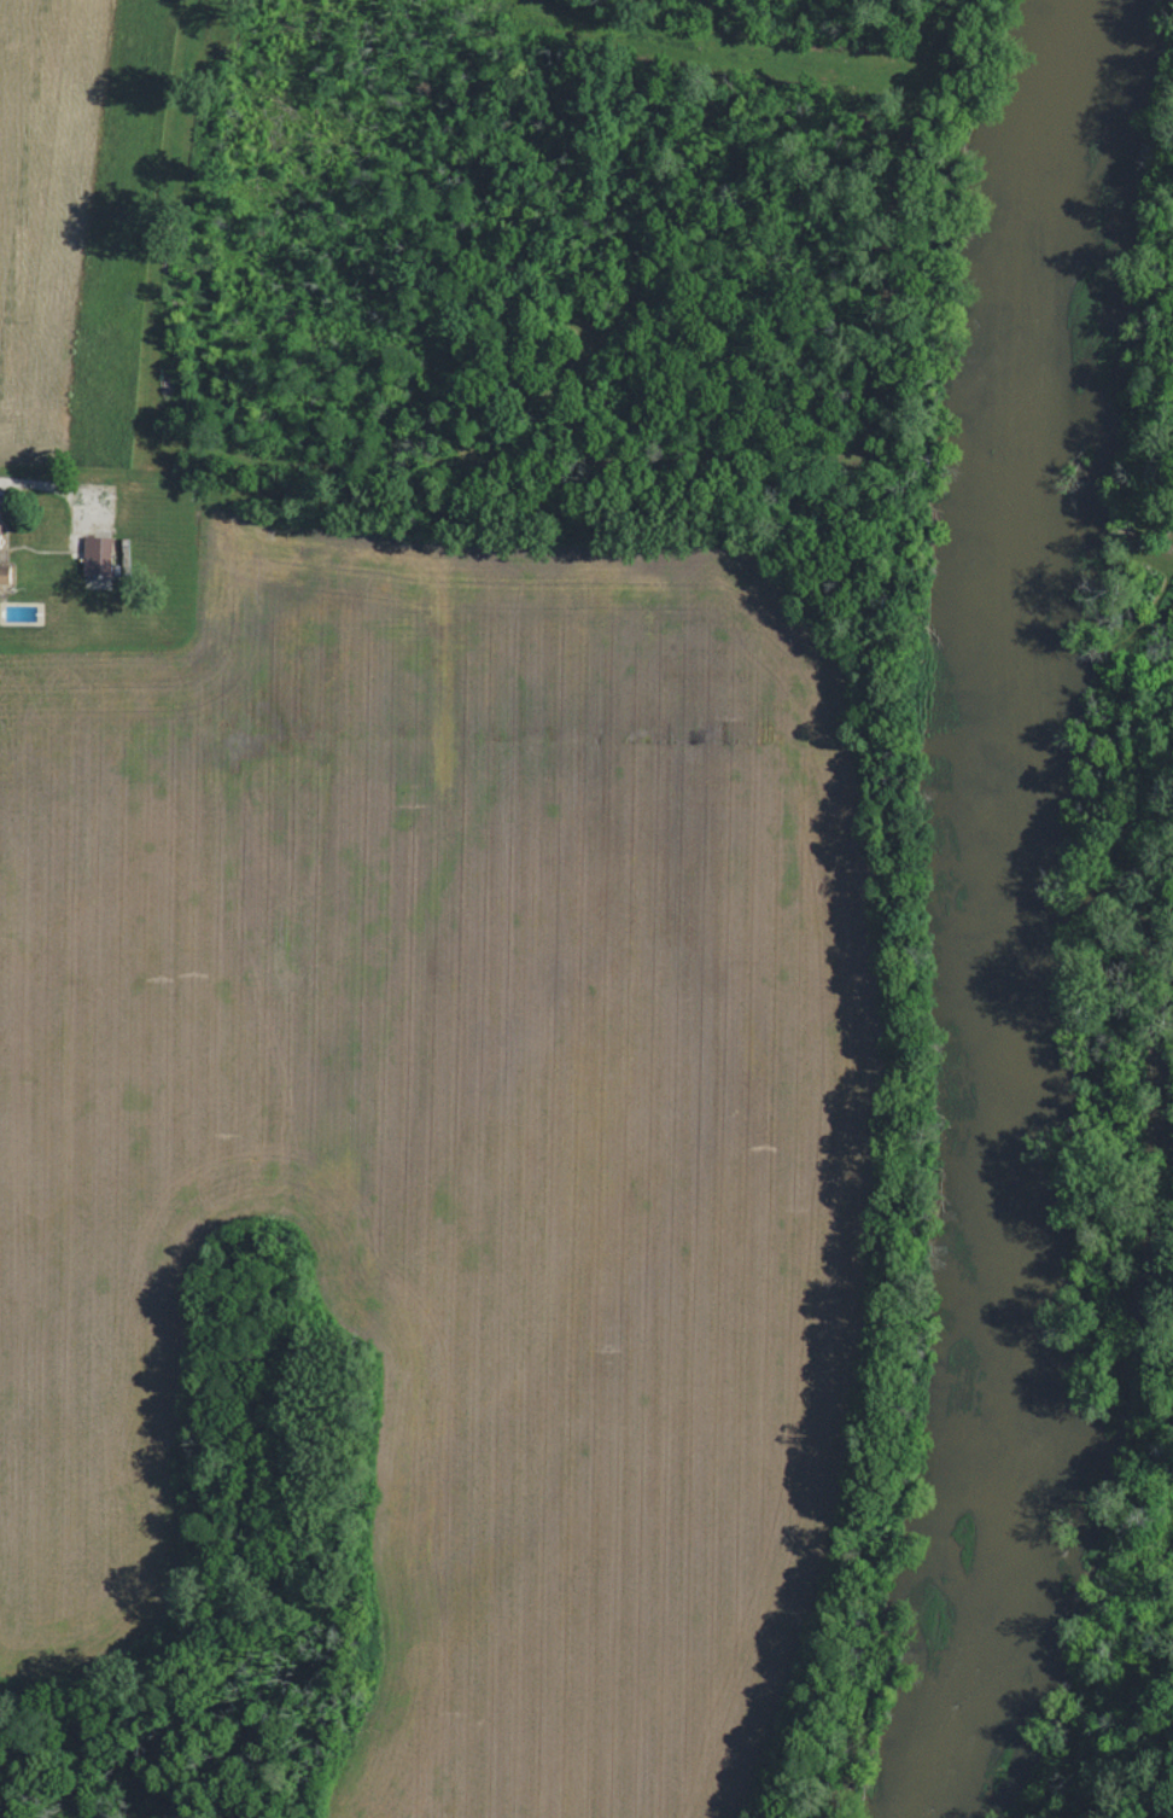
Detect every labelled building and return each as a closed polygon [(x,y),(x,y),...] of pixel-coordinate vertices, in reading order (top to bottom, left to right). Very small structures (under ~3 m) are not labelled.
[(108,575),(108,537),(81,537),(81,574),(108,575)] [(12,584),(13,565),(0,564),(0,584),(12,584)]
